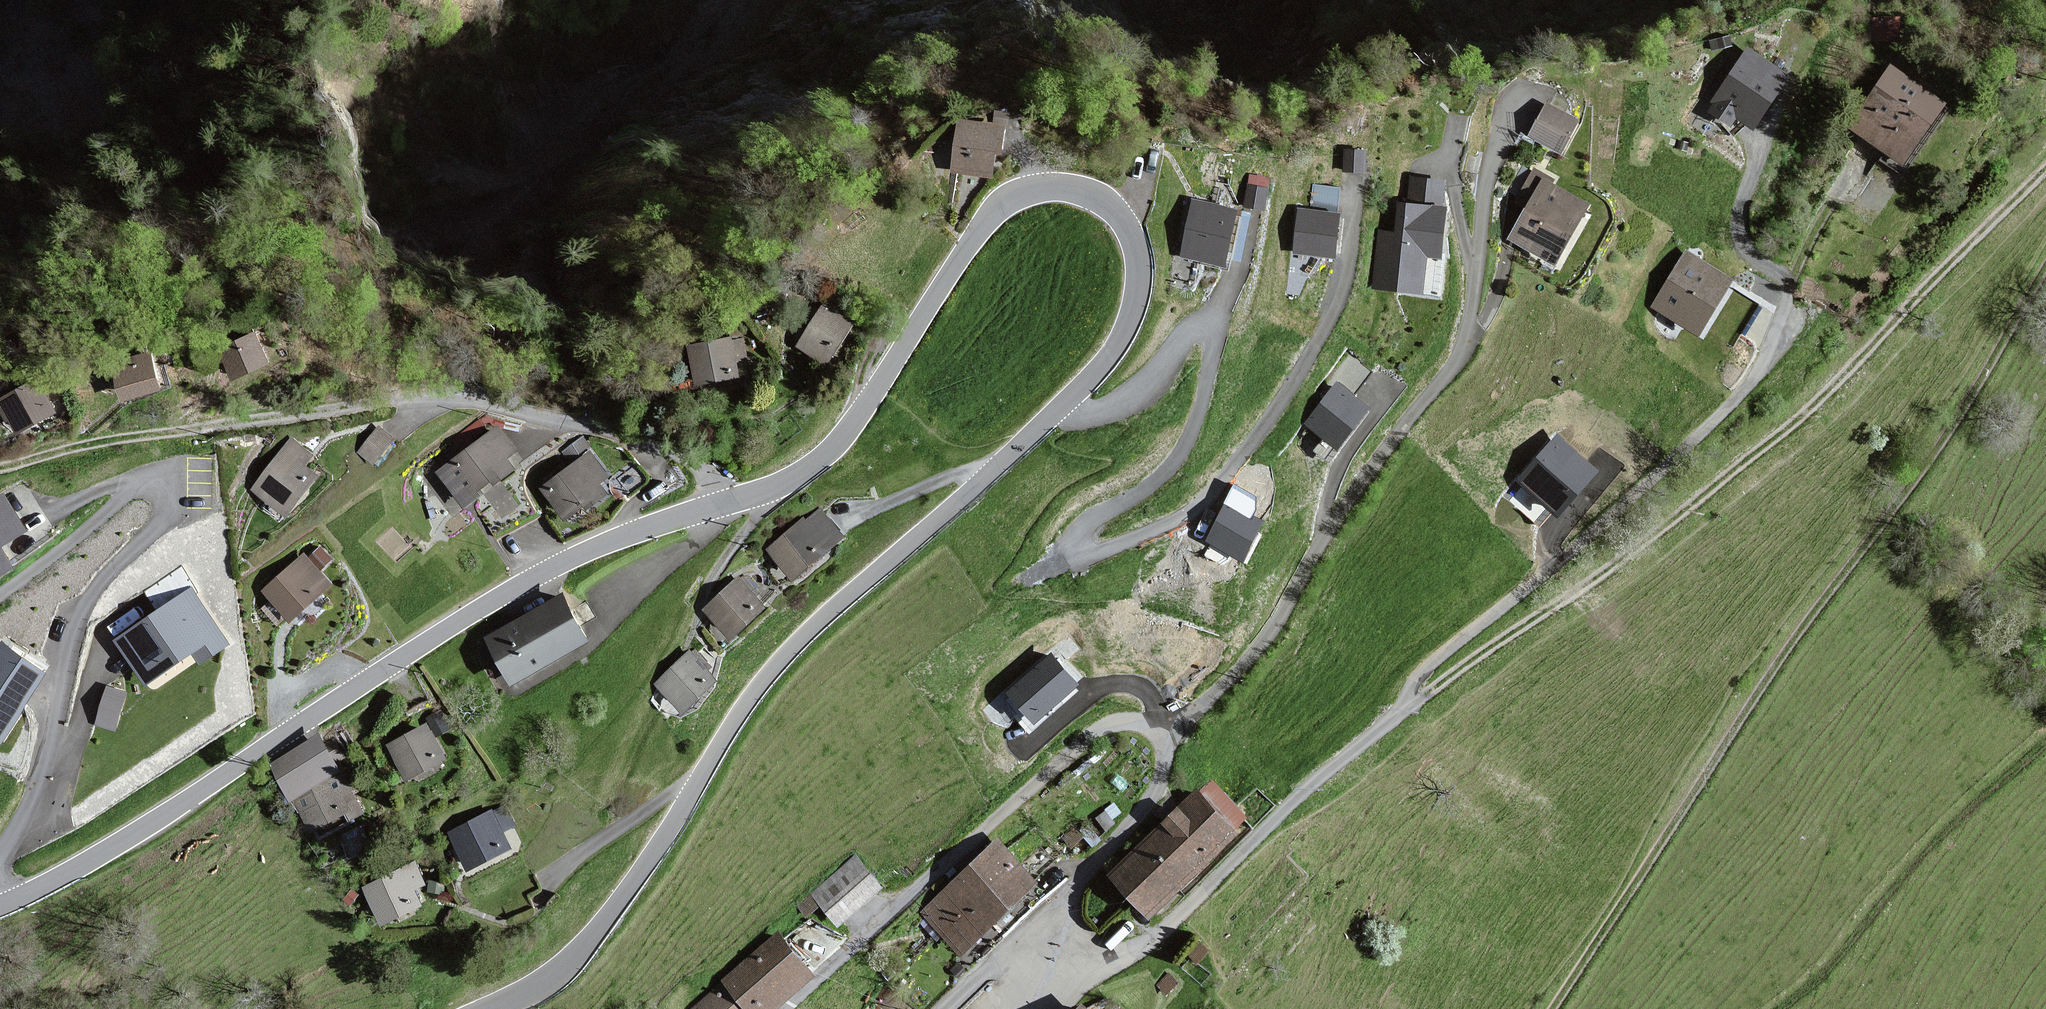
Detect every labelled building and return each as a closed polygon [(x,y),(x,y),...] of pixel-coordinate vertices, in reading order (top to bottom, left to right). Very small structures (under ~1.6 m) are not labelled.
[(1746,54),(1714,102),(1717,103),(1711,111),(1731,125),(1735,118),(1752,128),(1785,79),(1746,54)] [(1941,105),(1893,72),(1854,129),(1902,162),(1941,105)] [(1546,105),(1530,135),(1561,152),(1578,122),(1546,105)] [(1005,128),(960,121),(953,170),(992,176),(995,155),(1001,156),(1005,128)] [(1365,152),(1345,151),(1344,172),(1364,173),(1365,152)] [(1530,211),(1514,240),(1555,263),(1586,206),(1552,187),(1555,182),(1535,171),(1517,204),(1530,211)] [(1395,235),(1380,233),(1373,288),(1422,294),(1427,257),(1440,259),(1447,209),(1440,208),(1443,182),(1411,178),(1408,206),(1399,205),(1395,235)] [(1267,189),(1248,186),(1245,207),(1263,210),(1267,189)] [(1238,211),(1194,202),(1182,258),(1226,267),(1238,211)] [(1336,217),(1301,212),(1295,251),(1331,256),(1336,217)] [(1727,282),(1685,258),(1657,307),(1698,331),(1727,282)] [(830,299),(800,344),(828,362),(858,317),(830,299)] [(258,333),(223,350),(236,378),(271,361),(258,333)] [(155,353),(167,392),(215,377),(203,338),(155,353)] [(742,342),(692,350),(697,382),(747,374),(742,342)] [(152,353),(116,362),(125,400),(161,391),(152,353)] [(0,402),(0,408),(6,419),(9,424),(12,422),(18,434),(58,412),(40,380),(0,402)] [(1370,410),(1339,386),(1308,424),(1339,449),(1370,410)] [(392,440),(379,429),(360,451),(373,462),(392,440)] [(514,451),(498,429),(441,472),(465,504),(513,468),(505,458),(514,451)] [(1596,470),(1558,437),(1520,480),(1558,514),(1596,470)] [(313,456),(291,440),(256,488),(288,512),(315,475),(304,468),(313,456)] [(591,454),(545,489),(567,518),(585,504),(588,508),(606,495),(598,484),(608,476),(591,454)] [(0,499),(0,577),(14,569),(1,548),(27,531),(5,496),(0,499)] [(1253,522),(1225,507),(1207,540),(1241,559),(1263,520),(1256,517),(1253,522)] [(843,537),(820,511),(805,524),(803,521),(772,548),(797,577),(843,537)] [(330,584),(306,557),(267,590),(291,618),(330,584)] [(707,609),(732,638),(766,609),(741,580),(707,609)] [(228,644),(192,591),(119,640),(149,685),(195,653),(201,662),(228,644)] [(565,596),(489,639),(515,685),(591,642),(565,596)] [(6,645),(0,654),(0,741),(3,743),(50,675),(6,645)] [(659,684),(685,713),(718,683),(691,654),(659,684)] [(1075,686),(1051,657),(1010,693),(1034,721),(1075,686)] [(127,693),(108,687),(97,724),(117,730),(127,693)] [(429,728),(392,746),(407,777),(444,759),(429,728)] [(340,772),(320,739),(276,765),(296,798),(340,772)] [(342,778),(298,800),(313,830),(352,810),(347,800),(352,798),(342,778)] [(1198,794),(1113,876),(1153,917),(1238,835),(1198,794)] [(493,813),(451,833),(468,869),(510,849),(493,813)] [(998,844),(925,910),(964,953),(1037,886),(998,844)] [(881,887),(855,858),(814,895),(840,924),(881,887)] [(415,869),(367,888),(382,924),(423,908),(415,888),(421,886),(415,869)] [(696,1007),(698,1008),(772,1008),(815,970),(780,931),(727,977),(729,979),(696,1007)]
